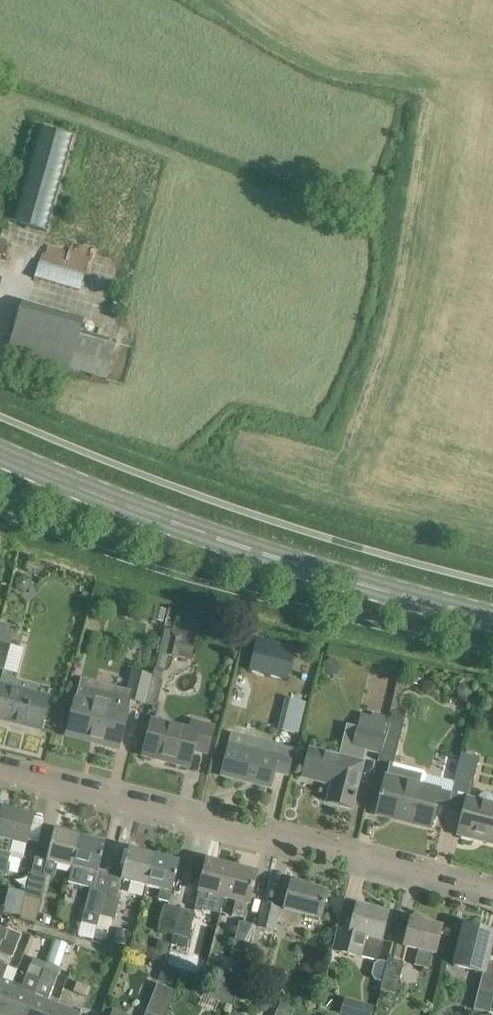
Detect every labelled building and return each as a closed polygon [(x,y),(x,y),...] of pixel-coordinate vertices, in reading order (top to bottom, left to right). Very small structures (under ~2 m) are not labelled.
[(17,223),(51,230),(70,132),(36,126),(17,223)] [(6,251),(10,232),(0,230),(0,250),(6,251)] [(42,253),(34,279),(79,292),(87,267),(42,253)] [(14,331),(8,350),(106,378),(111,359),(116,342),(81,332),(79,340),(33,326),(38,308),(22,303),(17,321),(14,331)] [(179,656),(194,660),(198,644),(182,641),(184,635),(172,632),(167,655),(178,658),(179,656)] [(295,650),(257,641),(250,671),(288,680),(295,650)] [(10,645),(0,642),(0,669),(3,670),(10,645)] [(127,691),(125,699),(130,701),(143,704),(150,675),(133,670),(127,691)] [(251,708),(258,676),(237,671),(230,704),(251,708)] [(71,717),(66,736),(67,736),(68,732),(97,740),(96,744),(118,749),(123,730),(127,712),(130,701),(125,699),(127,691),(81,679),(75,699),(71,717)] [(45,710),(48,699),(0,687),(0,719),(40,729),(45,710)] [(377,761),(389,717),(373,713),(372,717),(361,714),(356,737),(345,734),(340,758),(310,751),(308,758),(303,778),(332,785),(328,802),(351,808),(353,799),(361,763),(360,763),(363,750),(379,753),(377,761)] [(440,791),(424,787),(428,775),(424,771),(395,763),(405,722),(390,718),(390,717),(389,717),(377,761),(390,764),(380,798),(376,814),(377,815),(378,812),(400,818),(400,820),(430,828),(440,791)] [(285,720),(282,732),(298,736),(301,725),(285,720)] [(206,757),(211,737),(213,728),(195,723),(192,732),(153,722),(144,756),(145,756),(146,753),(169,759),(168,762),(188,767),(192,753),(206,757)] [(288,775),(294,751),(244,738),(242,748),(229,744),(221,775),(270,788),(274,772),(288,775)] [(479,758),(461,754),(454,782),(472,786),(479,758)] [(492,805),(492,803),(492,796),(492,794),(489,793),(483,793),(480,795),(479,802),(468,799),(463,816),(458,835),(478,840),(479,836),(492,840),(492,805)] [(2,811),(0,818),(0,873),(5,874),(9,857),(8,857),(9,856),(21,859),(25,845),(26,845),(33,818),(2,811)] [(71,868),(79,837),(54,831),(49,850),(42,876),(31,873),(25,895),(24,897),(41,901),(47,877),(54,878),(57,865),(71,868)] [(94,888),(97,875),(105,844),(79,837),(71,868),(72,869),(69,883),(89,888),(82,913),(84,913),(82,923),(96,926),(98,917),(105,891),(94,888)] [(146,887),(154,856),(128,850),(121,880),(146,887)] [(169,903),(174,882),(179,862),(154,856),(146,887),(160,890),(158,900),(169,903)] [(224,899),(231,868),(206,862),(198,893),(199,893),(195,907),(208,910),(211,896),(224,899)] [(249,905),(252,894),(256,875),(231,868),(224,899),(236,901),(232,916),(245,919),(248,904),(249,905)] [(303,916),(320,920),(327,892),(291,883),(284,910),(263,905),(257,928),(275,933),(277,924),(299,929),(303,916)] [(25,895),(11,891),(6,913),(20,917),(24,897),(25,895)] [(105,891),(98,917),(113,921),(120,895),(105,891)] [(180,909),(164,906),(158,931),(174,935),(180,909)] [(339,928),(338,927),(332,951),(360,958),(361,957),(377,961),(382,940),(381,939),(387,915),(356,907),(350,932),(338,929),(339,928)] [(180,909),(174,935),(177,935),(189,938),(194,913),(180,909)] [(435,954),(436,948),(441,928),(410,921),(406,940),(404,947),(418,950),(414,966),(428,969),(432,954),(435,954)] [(249,954),(255,928),(256,926),(239,922),(232,950),(249,954)] [(464,927),(454,966),(482,974),(477,993),(473,1009),(489,1013),(492,998),(492,969),(485,967),(492,936),(492,934),(464,927)] [(177,935),(175,945),(186,948),(189,938),(177,935)] [(10,957),(0,953),(0,1014),(13,982),(2,978),(10,957)] [(381,989),(397,993),(403,963),(388,959),(381,989)] [(44,969),(31,964),(27,975),(40,980),(44,969)] [(172,986),(178,972),(164,966),(158,980),(172,986)] [(260,972),(246,968),(241,988),(254,992),(260,972)] [(44,969),(37,991),(27,1014),(53,1014),(56,1007),(47,1004),(58,975),(44,969)] [(95,981),(92,980),(80,976),(79,983),(77,982),(73,992),(75,993),(74,997),(86,1002),(84,1007),(95,1012),(102,992),(92,988),(95,981)] [(37,991),(22,985),(13,982),(0,1014),(27,1014),(37,991)] [(174,991),(158,985),(147,1013),(153,1014),(164,1014),(174,991)] [(339,1014),(340,1014),(372,1014),(374,1006),(344,998),(339,1014)]
